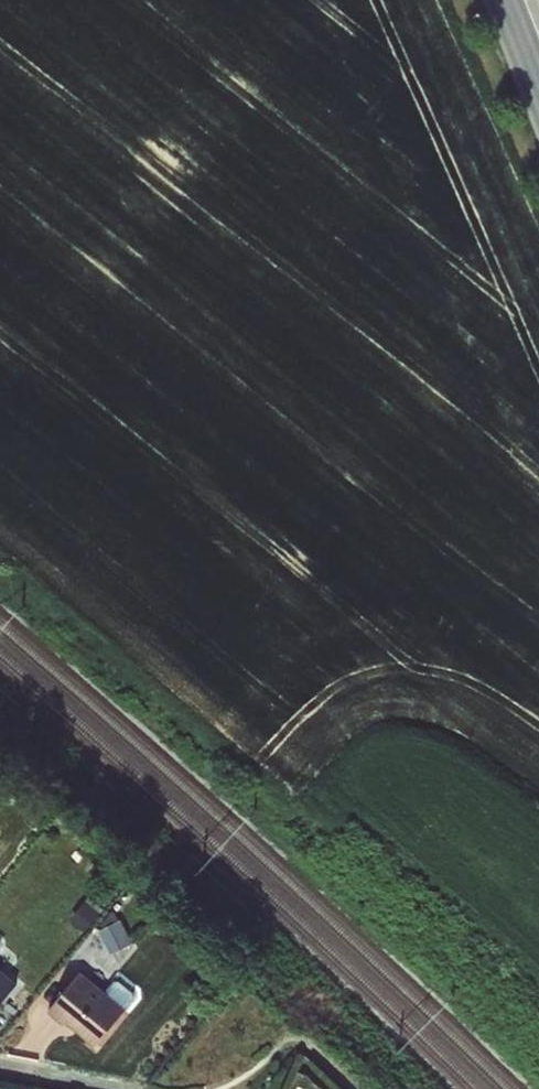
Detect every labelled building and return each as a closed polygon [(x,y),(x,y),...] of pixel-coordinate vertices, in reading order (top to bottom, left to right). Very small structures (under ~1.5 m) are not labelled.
[(17,984),(0,969),(0,1005),(17,984)] [(96,1047),(126,1009),(80,972),(47,1013),(64,1027),(67,1024),(96,1047)]
